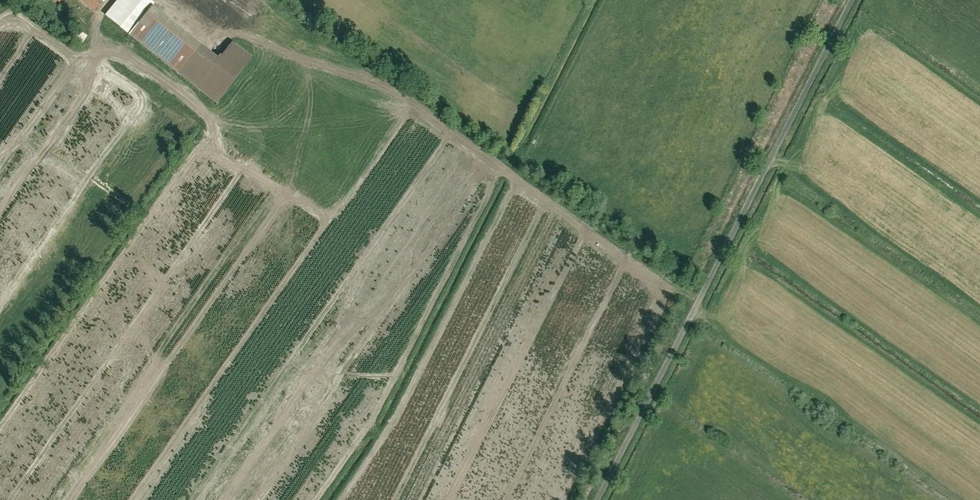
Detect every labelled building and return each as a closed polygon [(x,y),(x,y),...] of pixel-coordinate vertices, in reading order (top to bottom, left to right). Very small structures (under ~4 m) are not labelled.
[(104,0),(80,0),(95,12),(104,0)] [(156,5),(150,0),(118,0),(105,17),(130,37),(153,8),(156,5)] [(254,59),(232,41),(218,59),(153,8),(130,37),(217,105),(254,59)] [(75,28),(69,39),(81,46),(88,35),(75,28)]
